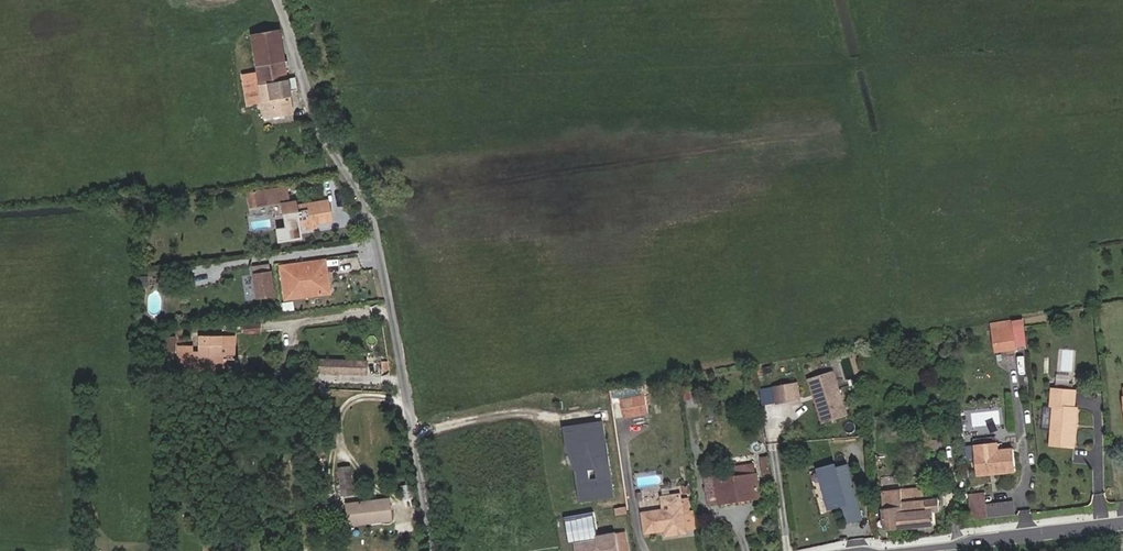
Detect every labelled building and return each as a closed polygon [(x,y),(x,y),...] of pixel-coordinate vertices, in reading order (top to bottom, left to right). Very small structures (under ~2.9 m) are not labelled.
[(278,33),(252,37),(258,75),(245,77),(249,106),(263,104),(266,120),(292,115),(289,94),(297,92),(296,78),(286,80),(278,33)] [(280,190),(265,193),(266,200),(281,197),(280,190)] [(297,204),(284,206),(288,230),(333,223),(330,203),(298,208),(297,204)] [(269,207),(270,222),(278,221),(277,207),(269,207)] [(161,208),(150,211),(152,222),(163,220),(161,208)] [(314,292),(315,299),(332,297),(327,261),(283,268),(287,295),(314,292)] [(269,262),(254,264),(255,271),(270,269),(269,262)] [(272,273),(256,275),(259,302),(276,300),(272,273)] [(136,276),(136,287),(145,287),(145,276),(136,276)] [(288,303),(315,299),(314,292),(287,295),(288,303)] [(272,302),(262,304),(265,314),(275,311),(272,302)] [(260,334),(260,325),(243,325),(243,334),(260,334)] [(996,332),(998,352),(1019,350),(1016,329),(996,332)] [(219,362),(219,346),(219,336),(197,336),(197,353),(191,353),(191,346),(177,346),(178,372),(191,372),(223,372),(223,363),(219,362)] [(364,362),(330,360),(329,374),(364,376),(364,362)] [(167,369),(144,368),(145,376),(166,378),(167,369)] [(829,375),(805,382),(809,395),(811,396),(813,401),(812,403),(819,427),(843,420),(829,375)] [(793,386),(771,390),(774,406),(796,402),(793,386)] [(700,388),(693,389),(695,403),(702,402),(700,388)] [(693,389),(681,392),(682,404),(695,403),(693,389)] [(1076,392),(1054,389),(1052,407),(1055,408),(1051,444),(1074,446),(1076,430),(1072,429),(1074,412),(1076,392)] [(645,397),(622,401),(624,419),(648,416),(645,397)] [(975,448),(978,476),(1014,471),(1013,452),(995,454),(994,445),(975,448)] [(360,487),(359,458),(345,459),(347,488),(360,487)] [(764,460),(758,461),(760,477),(766,477),(764,460)] [(727,469),(728,479),(729,481),(753,479),(752,467),(727,469)] [(832,467),(817,471),(827,511),(841,507),(846,526),(858,523),(844,468),(833,471),(832,467)] [(729,481),(728,479),(713,481),(716,507),(736,505),(736,500),(755,498),(753,479),(729,481)] [(716,507),(713,481),(704,482),(706,509),(716,507)] [(882,496),(886,533),(934,528),(933,515),(939,514),(938,503),(928,504),(927,492),(882,496)] [(968,496),(969,509),(985,508),(985,495),(968,496)] [(392,516),(391,496),(354,497),(355,518),(392,516)] [(660,501),(662,513),(681,511),(682,515),(688,514),(687,502),(680,502),(680,499),(660,501)] [(985,508),(969,509),(970,522),(986,520),(985,508)] [(682,515),(681,511),(662,513),(644,515),(646,534),(665,533),(666,537),(684,535),(682,515)] [(575,544),(576,550),(617,550),(614,535),(598,538),(598,540),(575,544)]
